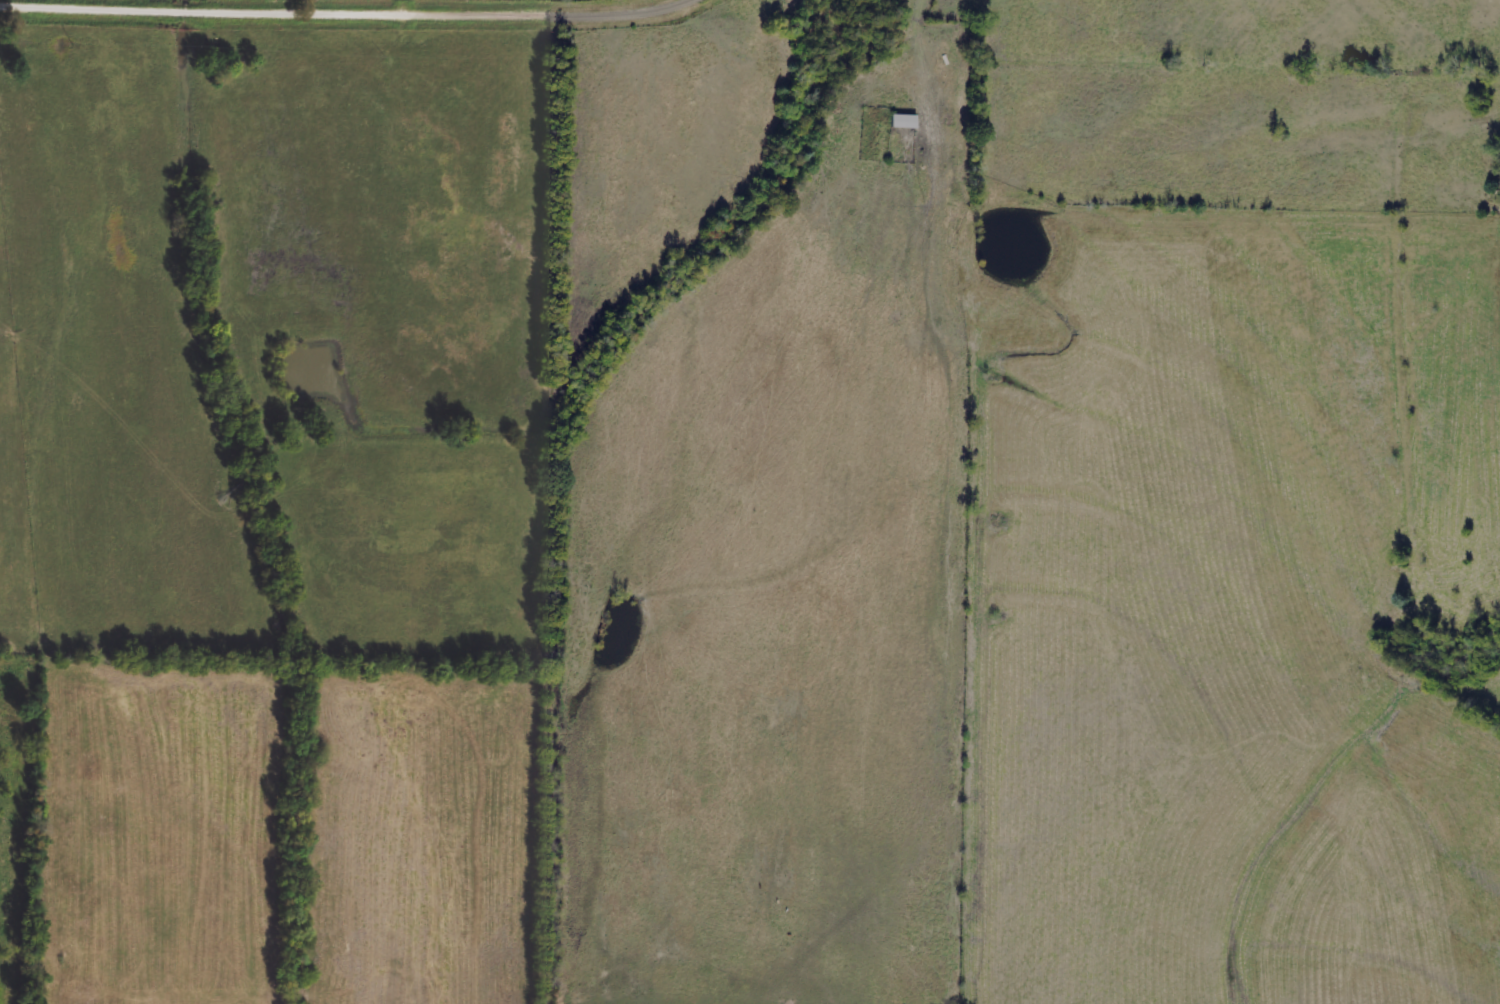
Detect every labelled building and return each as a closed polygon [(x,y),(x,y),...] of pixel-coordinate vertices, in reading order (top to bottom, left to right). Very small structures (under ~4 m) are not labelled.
[(889,130),(889,116),(914,116),(914,130),(889,130)]
